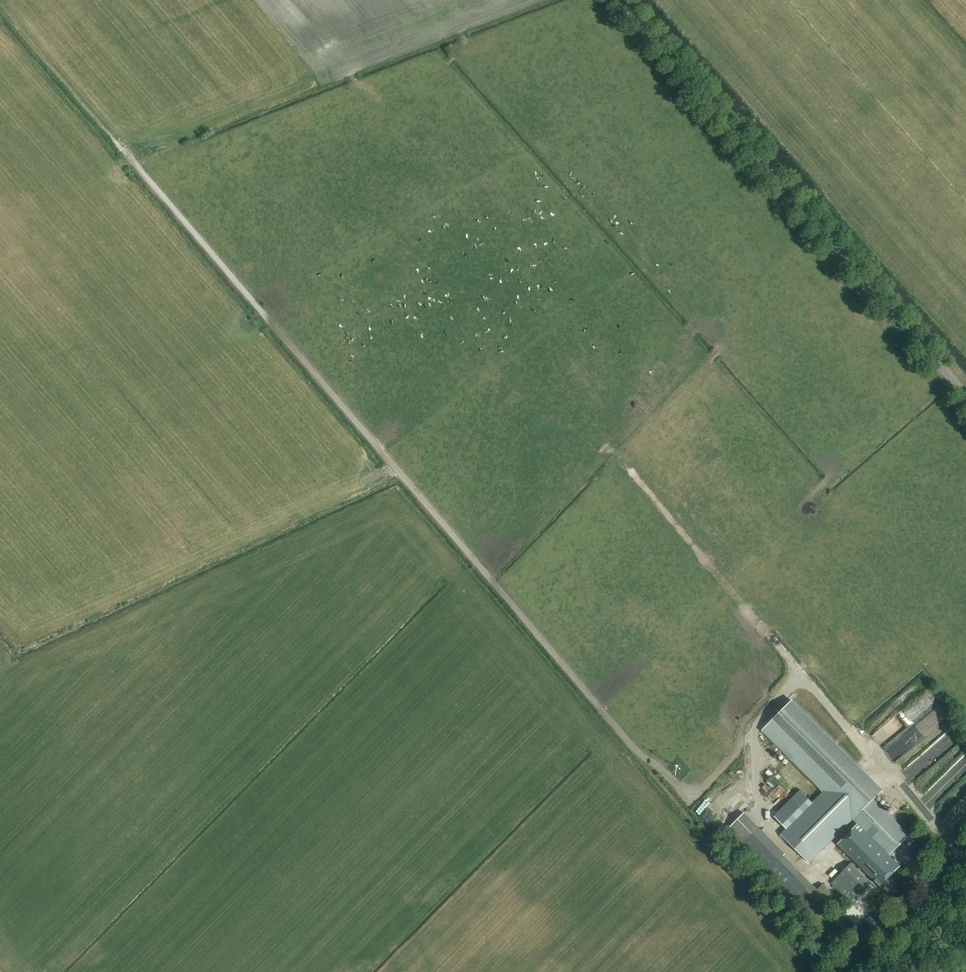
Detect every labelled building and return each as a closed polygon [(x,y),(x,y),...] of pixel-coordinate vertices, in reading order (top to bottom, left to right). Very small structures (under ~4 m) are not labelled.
[(883,790),(792,699),(761,730),(822,792),(786,828),(815,857),(852,819),(857,824),(889,855),(909,835),(873,799),(883,790)] [(816,891),(755,829),(742,816),(728,829),(774,876),(771,879),(785,894),(785,895),(792,902),(796,898),(816,918),(837,898),(823,884),(816,891)] [(889,855),(857,824),(837,844),(892,898),(903,887),(891,875),(900,866),(889,855)] [(839,875),(852,888),(863,877),(850,864),(839,875)]
